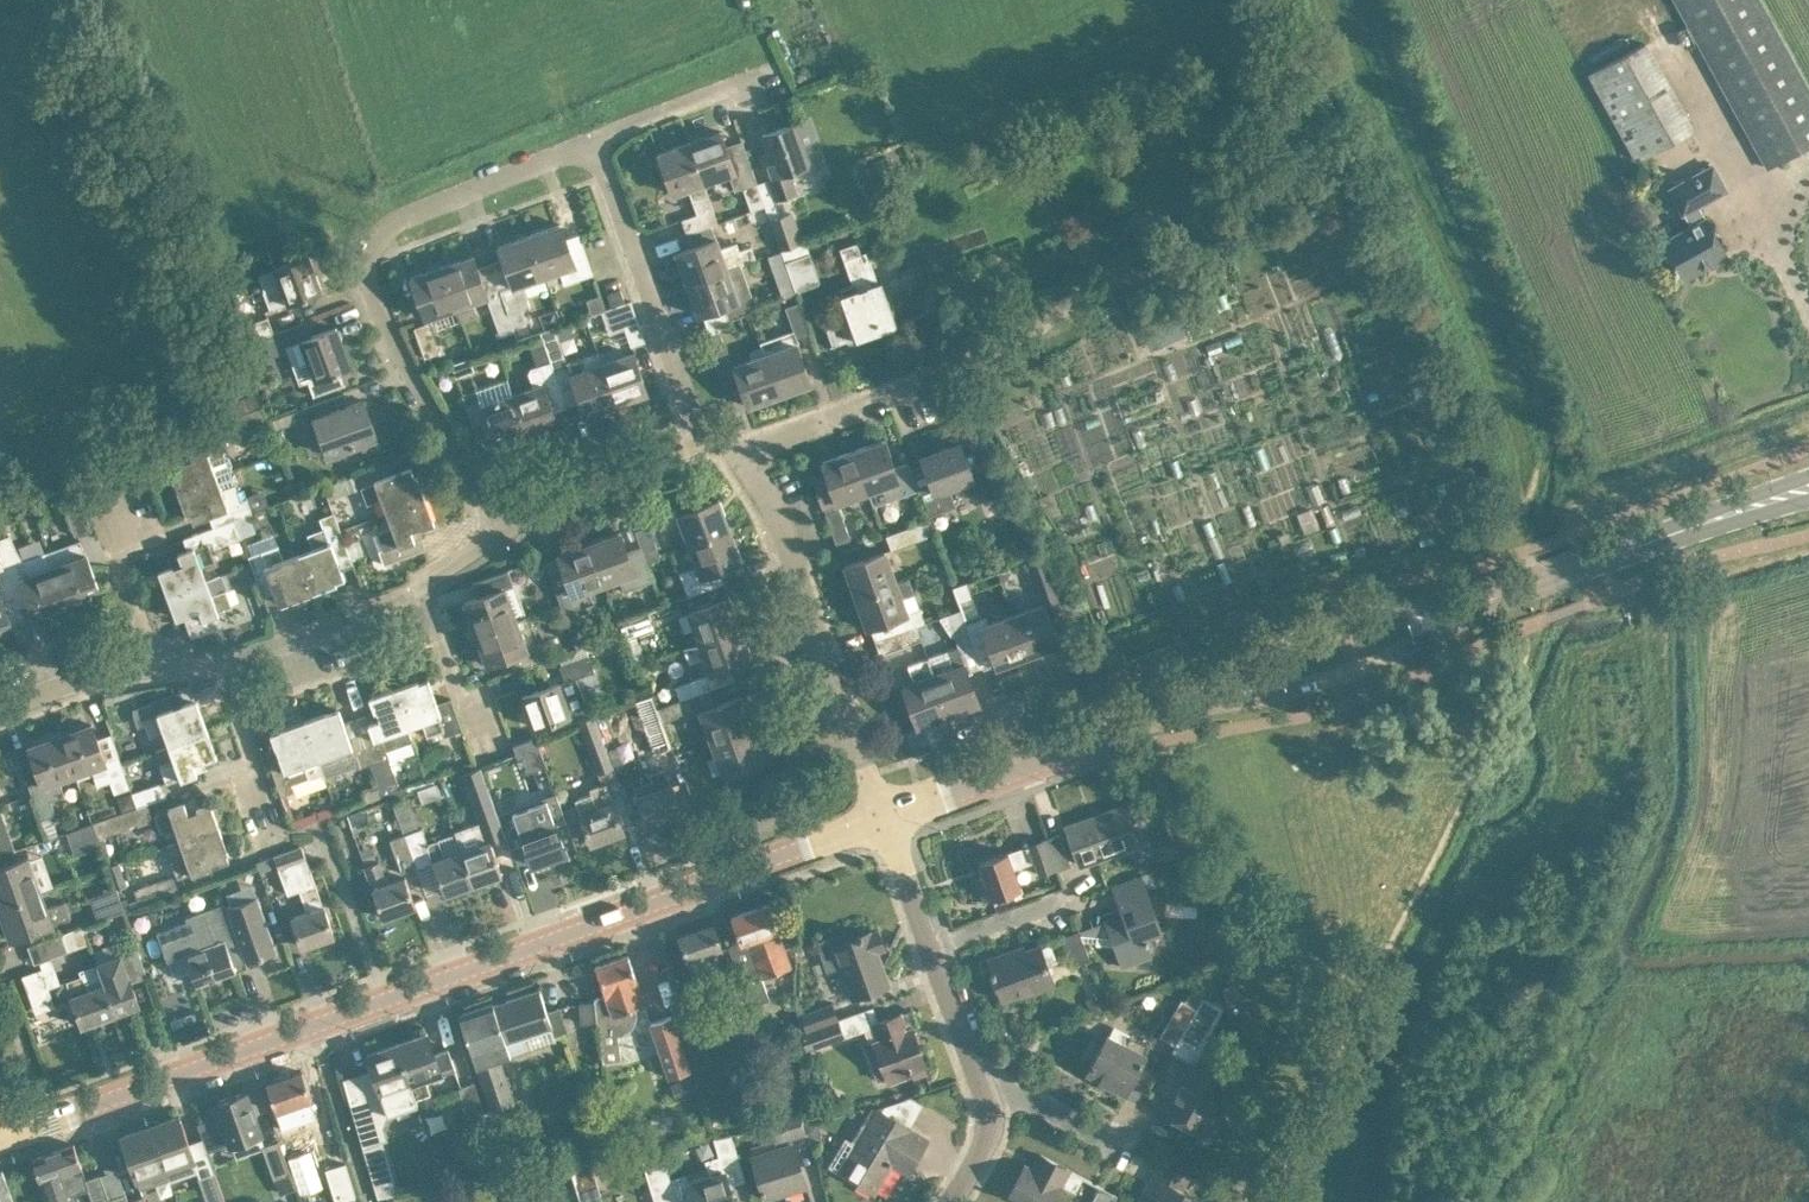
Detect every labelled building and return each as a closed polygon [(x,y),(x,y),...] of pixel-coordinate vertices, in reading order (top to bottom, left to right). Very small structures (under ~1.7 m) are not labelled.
[(1768,166),(1808,144),(1808,88),(1760,0),(1676,0),(1768,166)] [(1645,42),(1590,72),(1637,159),(1692,128),(1645,42)] [(769,177),(757,181),(765,205),(764,205),(770,221),(781,250),(794,246),(801,243),(801,242),(790,214),(785,216),(778,198),(794,192),(795,194),(817,186),(809,163),(803,145),(802,142),(799,133),(795,122),(762,133),(771,159),(764,161),(769,177)] [(726,145),(720,130),(689,141),(703,182),(729,173),(735,190),(743,187),(751,210),(764,205),(765,205),(757,181),(742,139),(726,145)] [(717,221),(703,182),(689,141),(658,152),(673,193),(688,187),(697,213),(682,218),(688,234),(712,225),(711,223),(717,221)] [(1690,225),(1658,243),(1679,280),(1727,254),(1706,216),(1706,217),(1698,204),(1726,189),(1713,164),(1688,178),(1685,173),(1670,181),(1673,186),(1669,188),(1683,213),(1684,213),(1690,225)] [(1332,200),(1319,206),(1323,214),(1335,208),(1332,200)] [(669,258),(665,243),(687,237),(682,219),(644,229),(653,263),(669,258)] [(561,223),(529,234),(543,274),(557,269),(562,284),(593,273),(579,233),(566,237),(561,223)] [(692,246),(676,252),(687,284),(741,265),(740,262),(755,257),(751,244),(739,248),(737,242),(720,248),(712,225),(688,234),(692,246)] [(503,258),(490,263),(513,326),(526,321),(522,309),(530,306),(521,282),(543,274),(529,234),(498,245),(503,258)] [(825,327),(831,344),(830,345),(830,346),(906,320),(905,319),(898,321),(888,292),(884,294),(880,283),(878,283),(866,250),(861,252),(857,241),(839,247),(852,283),(840,287),(851,318),(825,327)] [(794,246),(781,250),(782,253),(790,275),(792,280),(796,291),(820,282),(805,242),(801,243),(794,246)] [(768,255),(773,268),(786,264),(782,253),(781,250),(768,255)] [(258,273),(270,307),(287,301),(289,301),(291,305),(305,300),(304,297),(322,290),(309,254),(258,273)] [(442,265),(456,306),(457,310),(456,311),(460,321),(476,315),(472,300),(486,295),(499,331),(513,326),(490,263),(477,267),(473,254),(442,265)] [(425,317),(456,306),(442,265),(411,276),(425,317)] [(752,293),(741,265),(687,284),(698,314),(723,305),(728,318),(751,310),(746,295),(752,293)] [(612,307),(617,305),(625,302),(621,289),(607,293),(612,307)] [(600,294),(586,299),(591,314),(606,309),(600,294)] [(631,300),(625,302),(617,305),(631,345),(645,340),(631,300)] [(797,336),(810,331),(799,302),(785,307),(794,330),(796,336),(797,336)] [(1176,316),(1144,329),(1152,348),(1184,335),(1176,316)] [(236,346),(246,342),(272,333),(274,332),(269,317),(231,331),(236,346)] [(272,333),(246,342),(251,354),(259,351),(261,357),(287,348),(287,350),(293,366),(307,360),(314,377),(309,380),(315,395),(343,383),(338,370),(350,365),(336,327),(312,335),(306,320),(293,325),(274,332),(272,333)] [(439,352),(428,322),(414,327),(425,357),(439,352)] [(570,325),(555,330),(557,336),(559,340),(573,335),(570,325)] [(540,332),(551,361),(550,361),(555,373),(569,368),(559,340),(557,336),(555,330),(554,327),(540,332)] [(716,365),(730,360),(719,330),(705,335),(716,365)] [(789,332),(761,342),(762,345),(765,354),(779,394),(811,383),(796,343),(799,342),(797,336),(796,336),(794,330),(789,332)] [(779,394),(762,345),(749,350),(752,358),(734,365),(748,405),(779,394)] [(596,351),(568,361),(572,373),(570,374),(585,414),(615,404),(600,363),(596,351)] [(633,352),(611,359),(600,363),(615,404),(647,392),(633,352)] [(451,362),(456,376),(474,370),(469,356),(451,362)] [(514,394),(511,395),(525,435),(557,424),(553,410),(566,405),(555,373),(550,361),(531,367),(528,371),(534,387),(514,394)] [(514,394),(508,377),(462,394),(470,416),(483,412),(495,445),(525,435),(511,395),(514,394)] [(233,416),(212,424),(217,437),(226,433),(267,418),(257,392),(228,403),(233,416)] [(327,398),(314,403),(278,416),(272,418),(276,428),(296,420),(301,433),(318,426),(328,454),(347,447),(369,439),(362,419),(369,417),(363,400),(332,411),(327,398)] [(170,466),(179,489),(232,469),(230,468),(233,463),(230,456),(225,454),(219,437),(179,452),(182,461),(170,466)] [(868,490),(873,505),(919,489),(913,472),(909,461),(894,466),(885,439),(853,450),(868,490)] [(913,472),(919,489),(928,516),(956,506),(948,485),(972,477),(960,442),(922,456),(926,468),(913,472)] [(837,501),(868,490),(853,450),(822,461),(827,476),(814,480),(836,542),(850,538),(837,501)] [(383,496),(389,512),(425,499),(416,476),(413,477),(410,467),(394,473),(390,460),(368,468),(351,475),(356,487),(362,485),(368,502),(383,496)] [(232,469),(179,489),(187,511),(190,509),(194,519),(208,513),(213,512),(218,524),(235,518),(234,517),(242,514),(247,513),(241,496),(235,482),(238,477),(235,471),(232,469)] [(978,475),(972,477),(979,497),(980,500),(1000,491),(988,470),(978,474),(978,475)] [(69,501),(64,503),(75,535),(91,529),(80,497),(69,501)] [(668,534),(673,549),(688,544),(730,529),(719,498),(678,513),(684,529),(668,534)] [(433,520),(425,499),(389,512),(394,525),(378,531),(384,548),(379,549),(384,564),(426,548),(421,535),(425,534),(425,533),(424,533),(421,525),(433,520)] [(307,531),(312,545),(295,552),(310,591),(334,582),(333,579),(343,575),(340,568),(352,563),(332,510),(319,515),(323,525),(307,531)] [(242,514),(234,517),(235,518),(241,535),(249,532),(242,514)] [(218,525),(208,528),(213,541),(215,547),(242,537),(241,535),(235,518),(218,524),(218,525)] [(891,548),(926,536),(921,522),(886,534),(891,548)] [(648,525),(635,530),(641,546),(646,559),(658,554),(648,525)] [(171,567),(160,571),(168,593),(208,579),(202,565),(215,560),(209,542),(213,541),(208,528),(184,537),(189,549),(167,557),(171,567)] [(695,564),(679,571),(687,593),(724,581),(719,568),(742,560),(730,529),(688,544),(695,564)] [(646,559),(641,546),(627,551),(620,531),(589,542),(604,583),(620,577),(624,588),(652,578),(646,559)] [(0,538),(0,557),(15,598),(29,594),(31,601),(34,610),(43,607),(45,610),(66,603),(53,565),(52,566),(47,551),(47,550),(23,559),(8,535),(0,538)] [(61,545),(47,551),(52,566),(53,565),(66,603),(90,594),(88,590),(98,587),(80,538),(63,545),(61,545)] [(588,588),(604,583),(589,542),(558,553),(564,571),(550,575),(564,612),(593,602),(588,588)] [(276,591),(280,603),(310,591),(295,552),(282,557),(277,543),(247,554),(263,596),(276,591)] [(885,550),(844,565),(855,596),(896,581),(885,550)] [(1055,590),(1042,553),(1028,558),(1042,595),(1055,590)] [(10,623),(10,622),(22,617),(15,599),(15,598),(0,557),(0,627),(10,623)] [(516,618),(516,617),(505,588),(514,585),(508,569),(472,582),(477,596),(464,601),(475,632),(516,618)] [(208,579),(168,593),(177,616),(183,613),(189,611),(197,634),(198,635),(219,627),(214,613),(232,606),(225,588),(220,575),(208,579)] [(896,581),(855,596),(867,627),(870,625),(875,639),(916,625),(925,622),(920,608),(907,613),(901,597),(914,592),(908,577),(896,581)] [(966,580),(952,585),(958,601),(971,596),(966,580)] [(681,612),(689,610),(700,641),(740,627),(724,581),(687,593),(676,598),(681,612)] [(1059,643),(1044,602),(1012,614),(1026,655),(1059,643)] [(960,651),(973,646),(965,622),(960,607),(945,612),(960,651)] [(647,610),(617,620),(618,621),(621,630),(633,664),(644,660),(635,634),(652,628),(654,628),(647,610)] [(545,658),(529,613),(516,617),(516,618),(475,632),(486,664),(508,656),(514,670),(545,658)] [(995,661),(997,666),(1026,655),(1012,614),(987,623),(984,616),(965,622),(973,646),(981,666),(995,661)] [(880,653),(921,638),(916,625),(875,639),(880,653)] [(703,675),(675,685),(680,699),(710,687),(734,678),(730,665),(751,657),(740,627),(700,641),(685,647),(690,662),(697,659),(706,656),(712,672),(703,675)] [(591,628),(574,634),(578,645),(595,639),(591,628)] [(534,726),(584,708),(573,678),(595,670),(586,643),(558,654),(562,664),(560,665),(565,680),(523,695),(534,726)] [(930,656),(927,657),(948,714),(979,702),(971,680),(965,662),(964,662),(960,651),(958,645),(947,649),(930,656)] [(903,685),(917,725),(948,714),(927,657),(908,664),(914,680),(903,685)] [(416,680),(394,688),(408,727),(422,722),(428,737),(443,732),(445,738),(463,731),(452,699),(436,705),(427,680),(418,683),(416,680)] [(710,687),(680,699),(656,707),(659,715),(662,721),(715,701),(710,687)] [(370,762),(371,765),(382,794),(390,791),(393,798),(408,792),(406,785),(399,787),(387,752),(413,742),(408,727),(394,688),(371,696),(376,710),(367,713),(367,715),(355,720),(369,758),(370,762)] [(150,736),(165,730),(171,744),(207,731),(199,709),(196,710),(192,701),(184,704),(179,691),(133,708),(138,722),(144,720),(150,736)] [(740,695),(700,710),(711,741),(752,727),(740,695)] [(370,762),(369,758),(355,720),(342,724),(337,709),(305,720),(324,774),(355,763),(356,767),(370,762)] [(575,799),(577,802),(563,807),(567,822),(572,835),(586,830),(591,842),(624,830),(611,794),(621,790),(594,714),(578,720),(601,783),(590,787),(592,792),(575,799)] [(670,745),(662,721),(659,715),(643,721),(654,751),(670,745)] [(308,777),(309,780),(324,774),(305,720),(272,732),(278,746),(265,751),(281,795),(295,790),(292,782),(308,777)] [(105,760),(92,723),(60,735),(74,775),(92,768),(98,786),(111,781),(115,793),(130,787),(119,756),(105,760)] [(723,772),(763,757),(752,727),(711,741),(723,772)] [(203,758),(215,754),(207,731),(171,744),(175,758),(160,763),(167,782),(184,775),(206,768),(203,758)] [(66,795),(60,780),(74,775),(60,735),(29,746),(43,783),(29,787),(47,837),(58,833),(52,814),(56,813),(51,800),(66,795)] [(633,786),(638,800),(646,822),(681,810),(671,783),(669,784),(663,767),(649,773),(651,780),(633,786)] [(755,768),(725,779),(731,792),(760,781),(755,768)] [(160,781),(133,791),(137,804),(143,802),(165,794),(160,781)] [(479,820),(453,830),(460,849),(460,850),(471,880),(473,884),(502,874),(494,851),(490,840),(504,835),(485,783),(468,789),(479,820)] [(135,804),(130,790),(117,794),(122,809),(135,804)] [(500,812),(498,812),(513,855),(527,850),(531,864),(551,857),(566,852),(565,849),(556,824),(566,820),(556,791),(554,792),(555,794),(500,814),(500,812)] [(392,804),(395,812),(396,814),(397,814),(404,832),(403,833),(415,866),(416,866),(433,860),(437,872),(442,887),(445,894),(473,884),(471,880),(460,850),(444,856),(438,839),(437,839),(428,842),(426,837),(422,826),(420,827),(410,798),(403,800),(392,804)] [(179,841),(219,827),(210,804),(198,808),(195,799),(156,813),(161,829),(173,825),(174,827),(179,841)] [(92,822),(96,834),(148,816),(143,802),(137,804),(91,821),(92,822)] [(1081,863),(1137,843),(1122,805),(1067,825),(1081,863)] [(12,850),(15,849),(0,807),(0,854),(12,850)] [(317,810),(290,820),(293,829),(319,820),(317,810)] [(100,844),(96,834),(92,822),(66,832),(74,853),(100,844)] [(226,849),(227,849),(219,827),(179,841),(165,846),(176,878),(229,858),(226,849)] [(403,833),(390,837),(402,871),(415,866),(403,833)] [(1058,833),(1045,838),(1055,868),(1056,870),(1069,865),(1058,833)] [(1055,868),(1045,838),(979,862),(984,876),(977,878),(984,898),(1018,886),(1012,868),(1032,861),(1037,874),(1055,868)] [(302,845),(274,855),(279,871),(287,892),(294,889),(298,888),(306,910),(291,916),(294,923),(302,945),(334,934),(315,882),(307,861),(302,845)] [(0,866),(0,905),(40,891),(28,856),(0,866)] [(405,876),(388,882),(379,860),(364,865),(382,916),(415,905),(405,876)] [(1097,931),(1079,929),(1083,940),(1115,943),(1124,967),(1151,957),(1144,936),(1161,930),(1146,888),(1141,875),(1135,877),(1113,885),(1121,906),(1099,914),(1097,915),(1097,931)] [(176,891),(171,879),(136,892),(140,904),(176,891)] [(90,897),(98,918),(123,909),(115,887),(90,897)] [(51,923),(51,921),(69,915),(64,899),(45,906),(40,891),(0,905),(0,906),(11,938),(51,923)] [(187,920),(157,931),(167,960),(185,954),(191,971),(196,984),(236,969),(232,959),(243,955),(246,961),(277,950),(257,895),(226,907),(224,902),(186,916),(187,920)] [(728,945),(749,1004),(769,998),(761,976),(790,965),(784,947),(768,903),(731,916),(740,941),(728,945)] [(713,923),(679,935),(687,957),(697,986),(700,995),(720,988),(717,979),(711,962),(708,952),(721,948),(719,943),(720,942),(713,923)] [(50,937),(28,945),(34,963),(40,961),(68,950),(89,942),(82,925),(62,932),(50,937)] [(826,966),(839,962),(851,996),(889,982),(877,949),(884,947),(876,925),(869,927),(870,931),(843,941),(840,933),(817,941),(826,966)] [(1079,929),(1062,936),(1073,966),(1082,963),(1090,960),(1087,952),(1083,940),(1079,929)] [(1029,984),(1050,976),(1039,944),(990,962),(992,969),(991,969),(992,973),(994,973),(1003,997),(1016,992),(1030,987),(1029,984)] [(147,975),(137,947),(97,962),(97,963),(105,984),(103,985),(114,1013),(139,1004),(131,981),(147,975)] [(594,1000),(597,1021),(598,1031),(600,1031),(602,1060),(620,1058),(617,1033),(624,1032),(627,1029),(632,1025),(636,1017),(636,1011),(635,1005),(645,1002),(628,953),(595,965),(605,993),(594,997),(594,1000)] [(80,975),(49,986),(56,1003),(73,997),(82,1024),(114,1013),(103,985),(105,984),(97,963),(78,970),(80,975)] [(1233,983),(1222,986),(1226,999),(1237,996),(1233,983)] [(491,1111),(484,1113),(489,1129),(520,1120),(499,1058),(556,1039),(555,1035),(551,1024),(539,988),(493,1003),(493,1002),(459,1014),(490,1107),(491,1111)] [(1180,998),(1158,1036),(1175,1045),(1196,1007),(1204,994),(1191,988),(1184,1000),(1180,998)] [(1175,1045),(1191,1054),(1210,1022),(1213,1023),(1223,1004),(1204,994),(1196,1007),(1175,1045)] [(579,1002),(581,1022),(597,1021),(594,1000),(579,1002)] [(800,1013),(806,1029),(836,1018),(831,1002),(800,1013)] [(915,1024),(910,1009),(873,1023),(879,1040),(874,1042),(886,1076),(906,1069),(906,1070),(911,1068),(911,1067),(925,1062),(912,1025),(915,1024)] [(191,1011),(168,1019),(172,1029),(195,1020),(191,1011)] [(806,1029),(800,1031),(806,1048),(842,1036),(861,1029),(855,1012),(836,1018),(806,1029)] [(669,1076),(691,1069),(672,1015),(650,1023),(669,1076)] [(563,1020),(551,1024),(555,1035),(566,1032),(563,1020)] [(434,1053),(426,1032),(396,1043),(412,1087),(415,1096),(430,1091),(425,1077),(439,1072),(440,1075),(456,1069),(448,1047),(434,1053)] [(1149,1045),(1129,1035),(1125,1042),(1107,1033),(1088,1071),(1126,1091),(1146,1053),(1145,1052),(1149,1045)] [(373,1070),(343,1078),(363,1146),(383,1140),(388,1139),(384,1125),(389,1112),(417,1102),(415,1096),(412,1087),(396,1043),(367,1053),(373,1070)] [(1227,1080),(1192,1061),(1165,1112),(1208,1134),(1209,1133),(1201,1129),(1227,1080)] [(298,1113),(301,1121),(303,1120),(303,1121),(315,1117),(309,1099),(312,1098),(302,1070),(266,1083),(279,1120),(298,1113)] [(474,1082),(459,1087),(475,1134),(489,1129),(484,1113),(474,1082)] [(211,1117),(197,1122),(207,1152),(231,1143),(261,1133),(246,1090),(216,1101),(217,1104),(207,1108),(211,1117)] [(430,1091),(415,1096),(417,1102),(421,1113),(437,1107),(431,1090),(430,1091)] [(777,1148),(753,1155),(762,1186),(760,1186),(762,1191),(763,1191),(765,1196),(806,1184),(799,1161),(792,1137),(804,1133),(801,1122),(801,1121),(796,1108),(796,1107),(792,1109),(781,1112),(767,1116),(770,1127),(771,1130),(775,1142),(777,1148)] [(926,1137),(878,1109),(842,1170),(874,1189),(901,1144),(917,1154),(926,1137)] [(150,1125),(169,1178),(169,1180),(198,1170),(193,1157),(194,1157),(179,1114),(150,1125)] [(140,1188),(169,1178),(150,1125),(121,1135),(140,1188)] [(735,1201),(725,1164),(739,1160),(732,1134),(712,1137),(717,1156),(706,1159),(710,1174),(690,1180),(695,1199),(693,1200),(693,1201),(733,1201),(735,1201)] [(290,1172),(278,1139),(262,1145),(273,1178),(290,1172)] [(383,1140),(363,1146),(378,1197),(399,1193),(383,1140)] [(32,1158),(40,1180),(48,1201),(73,1201),(70,1194),(88,1187),(93,1201),(130,1201),(129,1200),(128,1196),(126,1190),(109,1196),(101,1173),(100,1172),(86,1177),(74,1143),(32,1158)] [(655,1201),(677,1201),(661,1146),(640,1150),(655,1201)] [(1018,1201),(1020,1201),(1050,1201),(1060,1183),(1075,1191),(1083,1176),(1040,1153),(1026,1179),(1019,1175),(1009,1194),(1019,1200),(1018,1201)] [(579,1200),(581,1199),(581,1201),(603,1201),(590,1158),(568,1161),(579,1200)] [(1188,1177),(1161,1162),(1144,1194),(1154,1200),(1153,1201),(1200,1201),(1202,1200),(1181,1189),(1188,1177)] [(336,1201),(347,1201),(357,1200),(346,1164),(326,1168),(336,1201)] [(519,1167),(504,1171),(503,1172),(507,1186),(508,1188),(513,1186),(516,1196),(512,1197),(513,1201),(529,1201),(519,1167)] [(0,1169),(0,1201),(14,1201),(2,1169),(0,1169)] [(199,1177),(208,1201),(225,1201),(214,1171),(199,1177)] [(450,1185),(433,1187),(437,1201),(455,1201),(450,1185)] [(1100,1185),(1091,1201),(1113,1201),(1117,1194),(1100,1185)]
